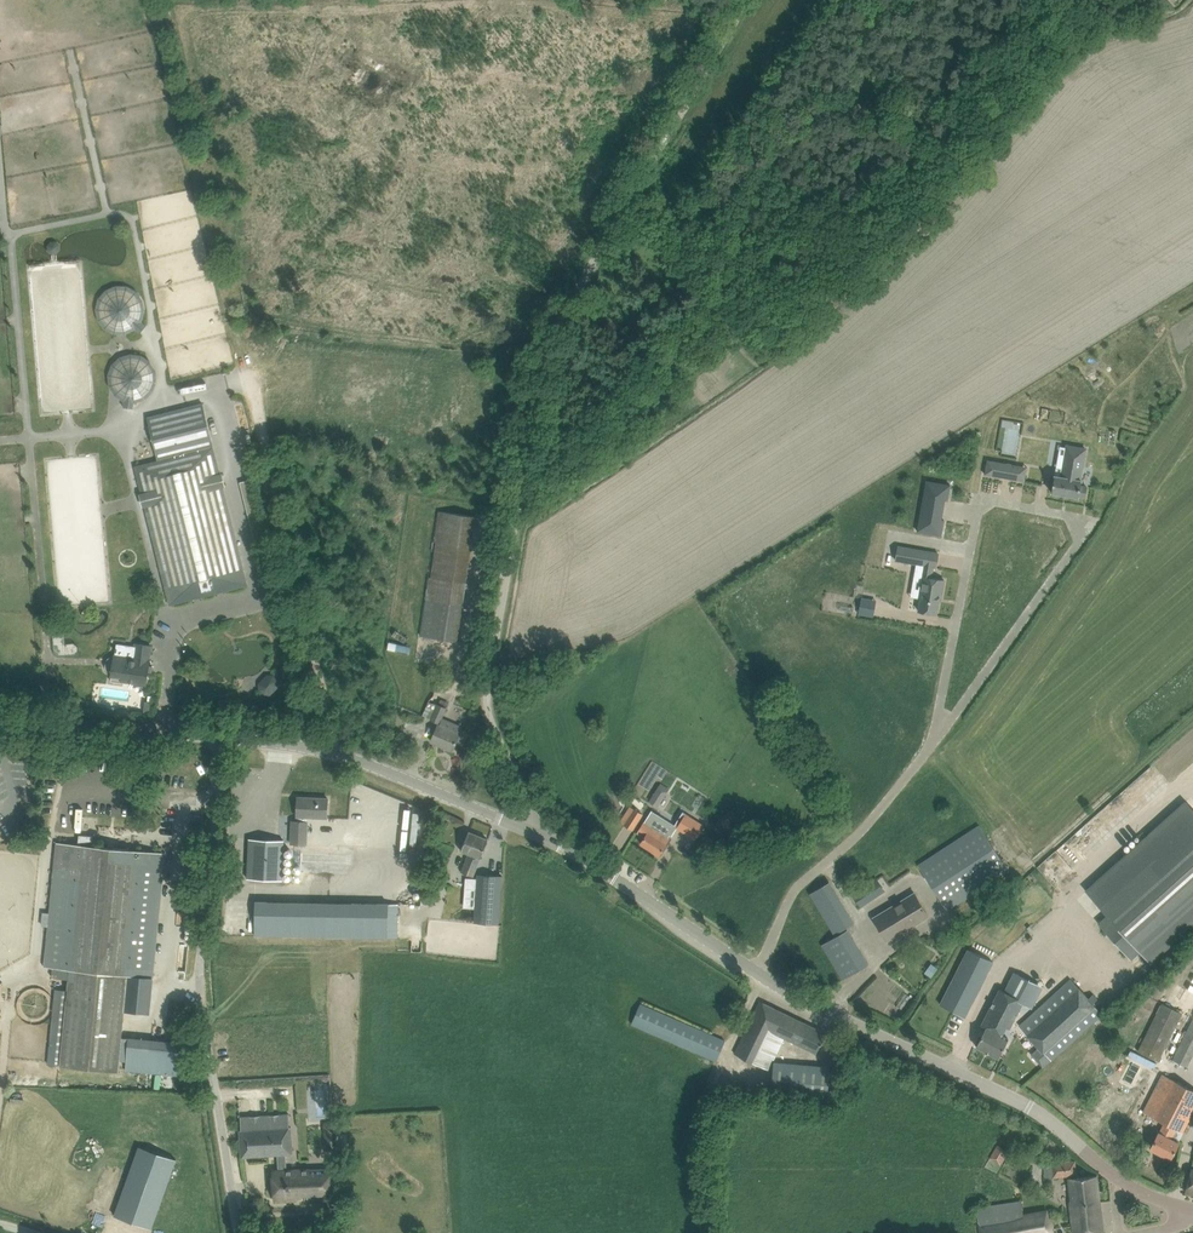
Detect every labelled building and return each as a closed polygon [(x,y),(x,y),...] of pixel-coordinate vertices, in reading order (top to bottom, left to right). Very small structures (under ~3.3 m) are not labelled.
[(135,328),(140,332),(147,325),(142,321),(145,310),(143,299),(137,290),(127,285),(115,285),(106,289),(99,298),(96,307),(98,319),(105,328),(114,333),(125,333),(135,328)] [(124,406),(133,407),(134,402),(145,398),(153,391),(157,381),(156,370),(150,360),(142,354),(131,353),(120,356),(112,364),(108,374),(109,385),(115,394),(124,401),(124,406)] [(134,468),(138,482),(169,605),(249,585),(203,402),(147,416),(158,462),(134,468)] [(1080,498),(1080,497),(1086,498),(1088,488),(1082,487),(1083,481),(1082,481),(1087,450),(1068,447),(1062,478),(1056,477),(1053,494),(1080,498)] [(987,460),(985,474),(1012,479),(1024,481),(1027,467),(1015,465),(987,460)] [(926,481),(917,531),(941,535),(944,520),(940,519),(944,500),(947,500),(950,485),(926,481)] [(441,511),(422,636),(457,641),(475,516),(441,511)] [(938,553),(899,546),(896,561),(924,566),(922,577),(923,577),(920,599),(921,599),(919,611),(937,615),(940,597),(942,597),(945,580),(932,578),(934,567),(936,568),(938,553)] [(861,613),(878,617),(882,599),(865,596),(861,613)] [(53,644),(65,643),(64,633),(52,634),(53,644)] [(106,666),(107,669),(110,671),(113,672),(112,674),(123,676),(123,680),(147,683),(152,645),(135,643),(134,656),(115,654),(115,657),(111,657),(108,658),(106,660),(106,666)] [(422,715),(439,722),(449,702),(441,698),(438,705),(429,701),(422,715)] [(456,742),(464,745),(470,732),(461,728),(459,733),(438,725),(432,740),(444,744),(443,746),(453,750),(456,742)] [(650,800),(655,803),(659,805),(668,790),(664,788),(659,785),(650,800)] [(307,817),(327,818),(328,798),(298,797),(297,816),(299,816),(298,821),(292,821),(291,843),(307,844),(308,821),(307,821),(307,817)] [(1098,923),(1131,960),(1140,952),(1149,962),(1192,923),(1192,809),(1186,802),(1086,892),(1107,915),(1098,923)] [(630,806),(620,821),(626,825),(633,830),(643,814),(630,806)] [(644,822),(638,832),(645,837),(641,843),(659,855),(670,838),(668,837),(670,835),(672,836),(675,831),(669,827),(671,823),(651,811),(644,821),(645,821),(644,822)] [(674,825),(674,826),(677,828),(696,840),(705,825),(683,812),(674,825)] [(733,827),(727,818),(721,822),(727,831),(733,827)] [(947,911),(1009,871),(979,824),(918,864),(947,911)] [(464,843),(461,851),(469,854),(461,872),(473,877),(481,858),(480,858),(483,850),(488,839),(469,831),(464,843)] [(47,941),(44,967),(52,968),(52,976),(69,977),(60,1066),(80,1068),(109,1071),(119,1072),(124,1011),(128,975),(152,977),(153,977),(165,853),(93,846),(94,835),(79,834),(78,844),(57,842),(56,854),(53,880),(52,890),(51,904),(49,915),(47,941)] [(283,859),(284,840),(250,839),(248,878),(282,880),(282,876),(288,876),(289,859),(283,859)] [(501,875),(476,873),(473,922),(498,924),(501,875)] [(865,885),(852,894),(861,907),(874,898),(884,891),(876,879),(865,885)] [(829,882),(810,894),(834,935),(854,923),(829,882)] [(887,941),(928,916),(915,893),(873,918),(887,941)] [(251,934),(252,900),(243,900),(241,933),(251,934)] [(401,909),(399,909),(399,904),(255,901),(255,935),(398,938),(399,914),(401,915),(401,909)] [(843,980),(868,965),(847,929),(822,944),(843,980)] [(993,961),(968,948),(940,1004),(965,1017),(993,961)] [(986,1028),(977,1047),(998,1058),(1008,1039),(1001,1035),(1006,1026),(1010,1028),(1013,1023),(1022,1004),(1032,1008),(1043,987),(1013,971),(1004,990),(1000,988),(987,1014),(982,1025),(986,1028)] [(149,1014),(152,977),(128,975),(124,1011),(149,1014)] [(1052,1059),(1103,1013),(1093,1003),(1099,998),(1095,993),(1089,997),(1072,979),(1019,1026),(1038,1047),(1031,1054),(1043,1068),(1052,1059)] [(760,1001),(735,1053),(769,1070),(785,1037),(817,1053),(826,1033),(760,1001)] [(1162,1003),(1139,1049),(1160,1059),(1182,1013),(1162,1003)] [(632,1024),(717,1061),(725,1041),(640,1004),(632,1024)] [(1172,1060),(1187,1067),(1192,1056),(1192,1019),(1172,1060)] [(190,1044),(129,1038),(126,1070),(186,1076),(190,1044)] [(774,1062),(772,1079),(771,1097),(828,1101),(831,1067),(774,1062)] [(1162,1074),(1143,1112),(1164,1123),(1159,1133),(1158,1132),(1150,1149),(1170,1159),(1179,1143),(1178,1142),(1184,1132),(1183,1131),(1192,1112),(1192,1090),(1162,1074)] [(278,1154),(286,1153),(292,1153),(290,1122),(289,1122),(289,1114),(241,1117),(243,1155),(241,1155),(241,1157),(244,1156),(278,1154)] [(337,1120),(322,1121),(323,1140),(338,1139),(337,1120)] [(1001,1164),(1008,1152),(997,1145),(990,1158),(1001,1164)] [(139,1146),(114,1216),(152,1229),(176,1159),(139,1146)] [(286,1153),(278,1154),(279,1171),(274,1171),(276,1200),(330,1196),(329,1168),(287,1171),(286,1153)] [(1076,1175),(1075,1161),(1044,1164),(1045,1178),(1076,1175)] [(1103,1231),(1097,1176),(1067,1179),(1073,1232),(1086,1232),(1103,1231)] [(975,1207),(980,1232),(1053,1232),(1049,1208),(1024,1212),(1022,1199),(975,1207)] [(251,1211),(263,1209),(265,1209),(264,1201),(250,1203),(251,1211)]
